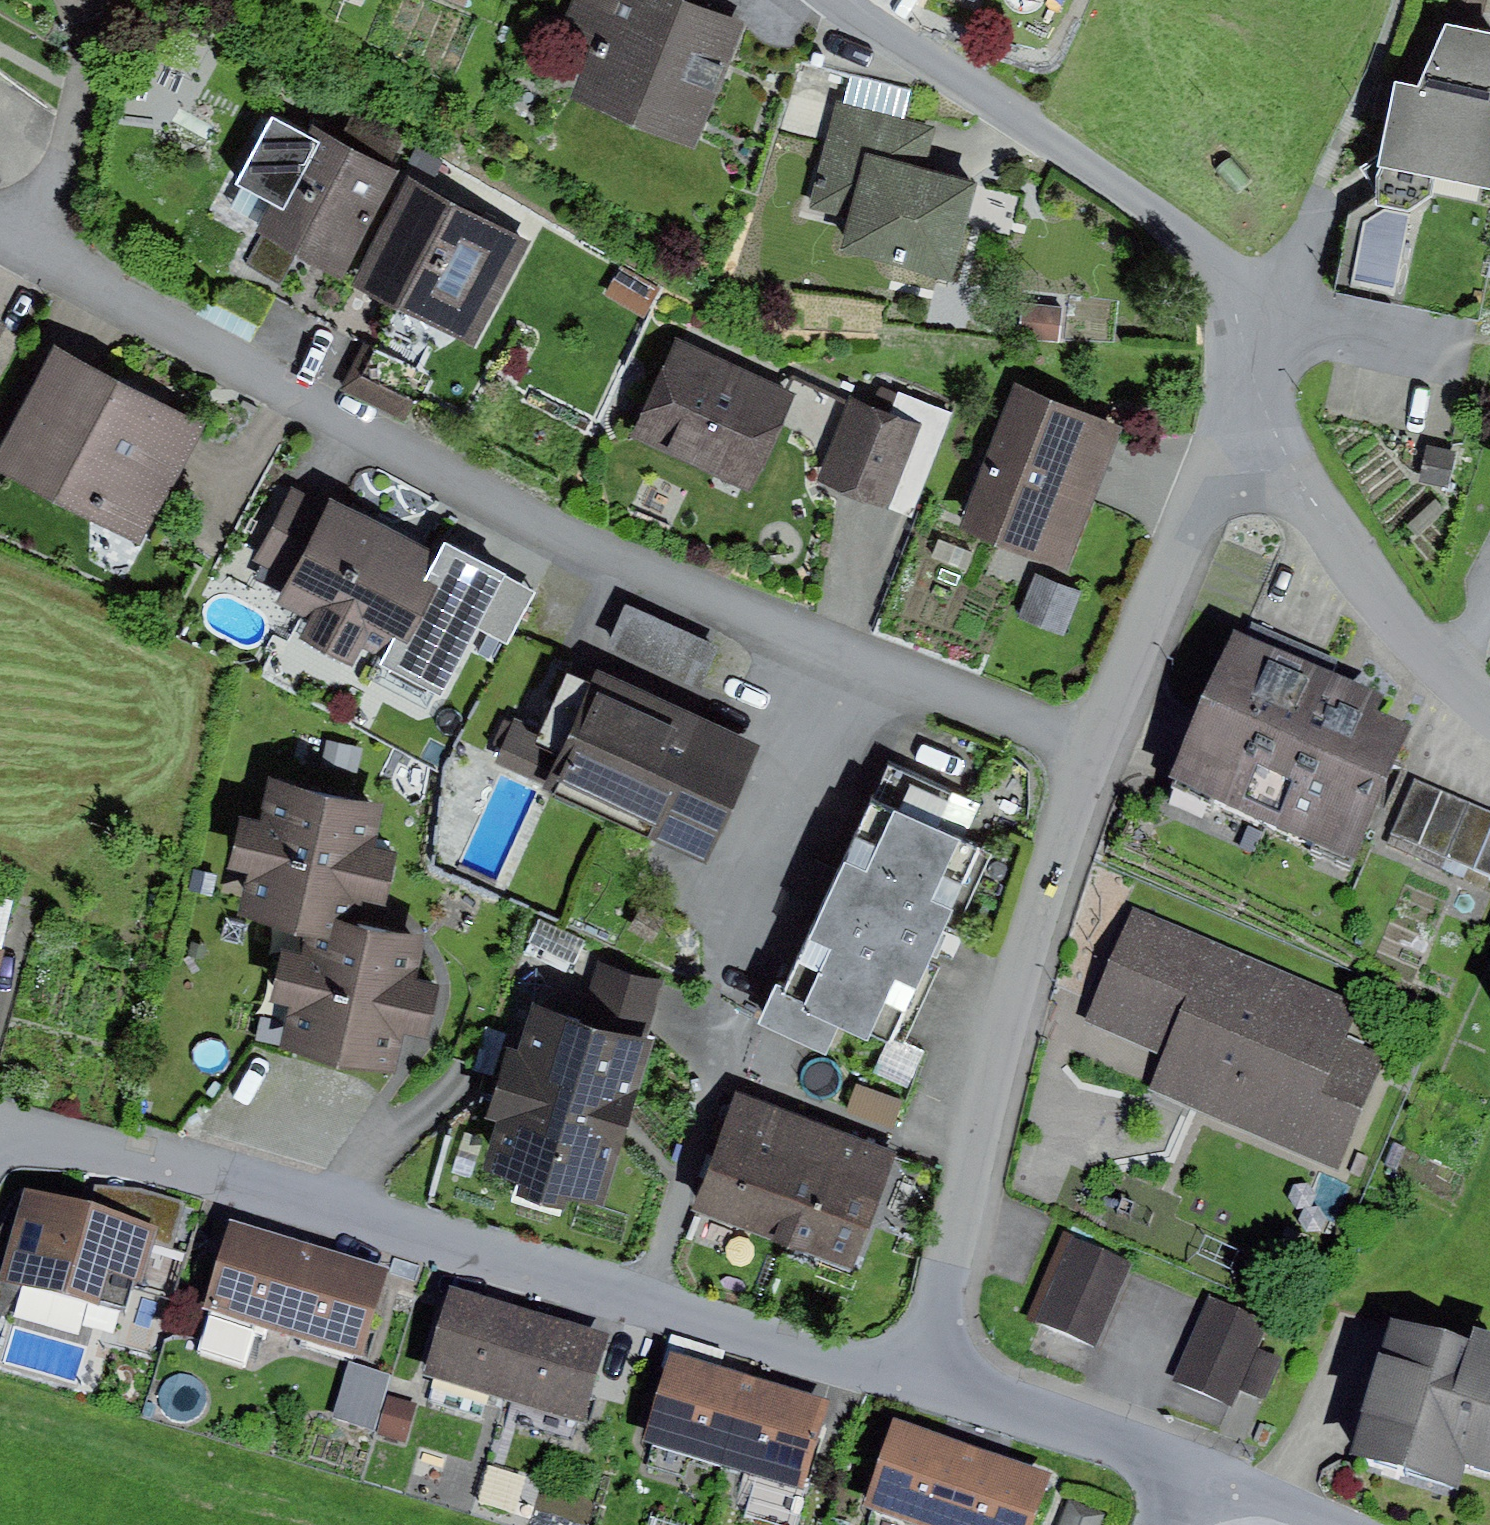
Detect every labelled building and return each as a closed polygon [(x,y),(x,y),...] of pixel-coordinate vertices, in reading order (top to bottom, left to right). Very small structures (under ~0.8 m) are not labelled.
[(563,34),(592,45),(570,102),(696,150),(744,23),(692,3),(693,0),(576,0),(563,34)] [(1395,85),(1377,170),(1489,193),(1489,37),(1446,28),(1417,90),(1395,85)] [(938,127),(835,100),(807,211),(846,221),(838,252),(948,281),(973,187),(925,175),(938,127)] [(306,137),(270,118),(234,186),(272,206),(257,235),(262,238),(248,265),(279,282),(294,253),(342,278),(399,171),(391,167),(407,137),(354,109),(337,140),(312,127),(306,137)] [(531,241),(409,182),(356,289),(477,349),(531,241)] [(602,257),(586,286),(625,308),(642,280),(602,257)] [(1061,308),(1022,304),(1019,338),(1058,342),(1061,308)] [(795,394),(676,342),(632,440),(750,492),(795,394)] [(56,351),(0,457),(0,476),(143,551),(206,430),(56,351)] [(1119,426),(1014,388),(960,532),(1065,571),(1119,426)] [(898,393),(889,416),(919,428),(886,508),(912,518),(952,414),(898,393)] [(889,416),(852,401),(819,482),(886,508),(919,428),(889,416)] [(1456,451),(1426,445),(1418,481),(1448,487),(1456,451)] [(338,517),(308,501),(267,579),(324,609),(308,638),(373,673),(383,655),(410,670),(465,568),(345,504),(338,517)] [(1082,594),(1037,576),(1019,620),(1065,638),(1082,594)] [(626,605),(607,646),(702,690),(721,649),(626,605)] [(1382,695),(1238,631),(1174,773),(1353,853),(1411,725),(1376,709),(1382,695)] [(760,744),(600,674),(594,688),(568,677),(544,731),(515,718),(495,764),(542,785),(539,793),(706,866),(760,744)] [(363,749),(327,743),(320,784),(355,791),(363,749)] [(972,807),(889,769),(787,990),(774,984),(754,1027),(828,1061),(841,1033),(869,1045),(872,1037),(892,1047),(980,858),(955,846),(972,807)] [(1415,778),(1391,833),(1489,876),(1489,810),(1415,778)] [(385,807),(271,781),(261,825),(240,820),(229,869),(250,874),(244,904),(314,919),(351,928),(355,913),(357,903),(386,909),(399,853),(375,848),(385,807)] [(217,875),(197,871),(193,893),(213,897),(217,875)] [(0,898),(0,951),(12,901),(0,898)] [(642,905),(628,927),(648,939),(662,917),(642,905)] [(1356,1007),(1136,910),(1087,1019),(1164,1053),(1150,1086),(1339,1170),(1389,1058),(1342,1038),(1356,1007)] [(351,928),(314,919),(306,956),(279,950),(266,1007),(288,1011),(279,1049),(395,1074),(404,1035),(426,1039),(437,989),(412,984),(421,942),(351,928)] [(540,920),(529,942),(574,964),(585,942),(540,920)] [(597,960),(579,1021),(646,1041),(665,980),(597,960)] [(579,1021),(533,1007),(520,1049),(507,1045),(484,1119),(500,1124),(485,1172),(518,1182),(514,1194),(561,1209),(565,1195),(604,1207),(654,1043),(646,1041),(579,1021)] [(857,1084),(847,1113),(893,1129),(903,1100),(857,1084)] [(820,1126),(741,1097),(697,1213),(777,1243),(820,1126)] [(895,1154),(820,1126),(777,1243),(852,1270),(895,1154)] [(1397,1144),(1385,1168),(1424,1188),(1436,1164),(1397,1144)] [(95,1184),(91,1199),(159,1227),(154,1243),(175,1249),(188,1203),(141,1189),(95,1184)] [(25,1185),(0,1225),(0,1320),(22,1285),(124,1312),(133,1280),(141,1282),(154,1243),(159,1227),(91,1199),(25,1185)] [(309,1245),(232,1223),(197,1350),(246,1363),(257,1323),(281,1332),(309,1245)] [(1128,1263),(1063,1236),(1029,1318),(1094,1345),(1128,1263)] [(386,1269),(309,1245),(281,1332),(358,1356),(386,1269)] [(530,1309),(450,1285),(424,1374),(505,1397),(530,1309)] [(1266,1321),(1207,1297),(1173,1380),(1232,1404),(1266,1321)] [(607,1331),(530,1309),(505,1397),(582,1419),(607,1331)] [(1394,1313),(1351,1451),(1460,1486),(1468,1460),(1489,1466),(1489,1329),(1474,1324),(1470,1337),(1394,1313)] [(671,1351),(721,1366),(726,1351),(675,1336),(671,1351)] [(1281,1356),(1260,1348),(1243,1391),(1263,1399),(1281,1356)] [(721,1366),(671,1351),(644,1441),(725,1465),(752,1375),(721,1366)] [(391,1373),(349,1361),(333,1416),(375,1429),(386,1390),(391,1373)] [(411,1379),(391,1373),(386,1390),(406,1396),(411,1379)] [(827,1397),(752,1375),(725,1465),(802,1486),(827,1397)] [(417,1403),(388,1395),(376,1435),(406,1444),(417,1403)] [(894,1418),(864,1505),(923,1524),(948,1524),(975,1446),(894,1418)] [(975,1446),(948,1524),(1032,1524),(1050,1472),(975,1446)] [(1069,1498),(1059,1524),(1103,1524),(1107,1513),(1069,1498)]
